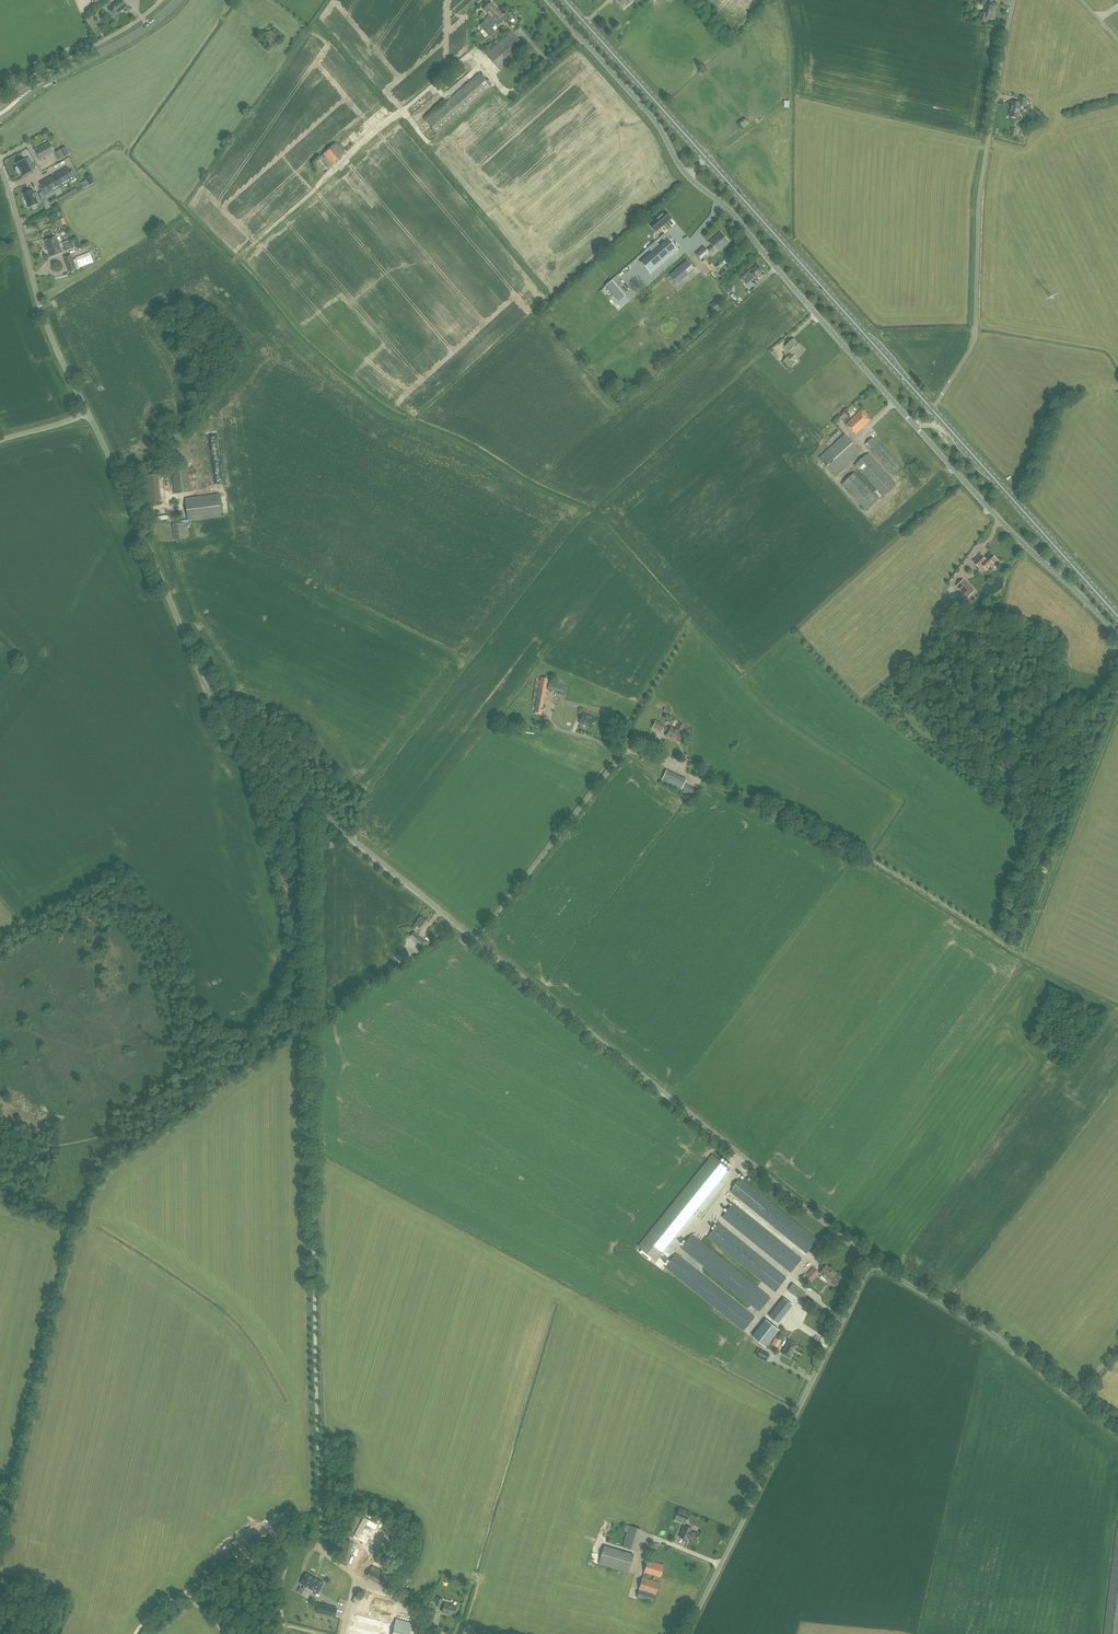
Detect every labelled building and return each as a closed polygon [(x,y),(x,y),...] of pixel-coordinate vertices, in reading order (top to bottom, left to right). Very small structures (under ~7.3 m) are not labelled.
[(108,8),(115,16),(127,5),(123,1),(125,0),(118,0),(108,8)] [(633,1),(632,0),(618,0),(621,3),(620,4),(624,9),(633,1)] [(484,20),(485,21),(480,25),(482,28),(500,11),(499,12),(491,3),(484,9),(489,15),(484,20)] [(992,19),(994,6),(986,4),(985,13),(981,12),(980,21),(986,22),(987,18),(992,19)] [(506,11),(503,14),(500,11),(482,28),(486,32),(490,37),(495,32),(491,28),(495,24),(496,23),(498,26),(505,20),(507,23),(512,18),(506,11)] [(271,43),(274,45),(279,40),(276,38),(277,37),(271,30),(263,38),(268,44),(270,42),(271,43)] [(500,70),(527,48),(526,47),(512,31),(486,54),(500,70)] [(522,76),(522,74),(521,72),(520,71),(519,69),(517,68),(515,67),(514,66),(511,66),(510,66),(508,67),(506,68),(505,69),(504,71),(503,73),(502,75),(502,77),(502,78),(503,80),(504,82),(505,84),(507,85),(508,86),(510,86),(513,86),(514,86),(516,85),(518,84),(519,83),(520,82),(521,80),(522,78),(522,76)] [(438,135),(459,117),(493,88),(479,73),(425,120),(438,135)] [(419,111),(434,97),(430,93),(415,107),(419,111)] [(1026,106),(1027,98),(1020,97),(1019,103),(1012,101),(1009,116),(1019,118),(1021,106),(1026,106)] [(41,159),(54,151),(50,143),(36,150),(41,159)] [(328,168),(345,153),(336,143),(319,158),(328,168)] [(70,154),(66,146),(54,153),(58,160),(65,157),(70,154)] [(16,163),(24,177),(33,172),(25,158),(16,163)] [(70,171),(68,167),(61,170),(68,183),(75,179),(75,178),(77,177),(72,169),(70,171)] [(68,183),(61,170),(54,174),(62,187),(68,183)] [(89,185),(94,182),(90,175),(85,178),(89,185)] [(59,186),(54,176),(47,180),(53,190),(59,186)] [(53,190),(47,180),(42,183),(43,186),(40,188),(44,195),(53,190)] [(33,190),(24,193),(29,207),(38,204),(36,199),(39,198),(37,193),(34,194),(33,190)] [(46,199),(42,201),(46,210),(51,207),(46,199)] [(671,218),(665,210),(652,221),(659,228),(660,228),(663,225),(663,224),(666,221),(667,222),(671,218),(670,218),(671,218)] [(41,223),(43,227),(53,222),(51,218),(41,223)] [(712,245),(715,249),(717,251),(729,241),(721,232),(709,242),(712,245)] [(62,253),(61,248),(59,244),(57,237),(45,241),(51,257),(62,253)] [(678,250),(668,239),(641,262),(651,274),(678,250)] [(71,240),(62,243),(65,252),(74,248),(71,240)] [(704,246),(696,253),(701,259),(707,253),(708,254),(715,249),(712,245),(707,250),(704,246)] [(79,267),(94,262),(90,252),(76,257),(79,267)] [(76,270),(72,258),(71,255),(64,258),(69,272),(76,270)] [(687,260),(678,267),(686,277),(695,269),(687,260)] [(713,272),(715,270),(707,260),(705,262),(713,272)] [(746,276),(751,281),(763,270),(758,264),(752,270),(750,267),(745,271),(739,277),(742,281),(746,276)] [(721,307),(716,300),(711,305),(716,311),(721,307)] [(794,360),(806,350),(801,345),(800,346),(794,339),(787,346),(793,352),(790,355),(784,361),(790,368),(796,362),(794,360)] [(856,434),(870,421),(863,413),(865,412),(862,409),(847,424),(856,434)] [(819,458),(830,470),(835,475),(861,451),(845,434),(819,458)] [(894,474),(901,468),(873,438),(866,444),(894,474)] [(895,484),(867,453),(855,465),(883,496),(895,484)] [(171,465),(174,493),(191,491),(188,463),(171,465)] [(842,484),(854,498),(866,511),(879,499),(855,473),(842,484)] [(157,474),(152,474),(144,476),(146,496),(147,503),(161,501),(157,474)] [(219,494),(185,498),(188,519),(188,521),(222,517),(219,494)] [(173,524),(175,539),(185,538),(184,528),(192,527),(191,521),(188,521),(188,519),(180,520),(181,523),(173,524)] [(998,560),(991,553),(985,558),(980,553),(973,560),(980,568),(983,565),(988,569),(998,560)] [(968,597),(973,592),(962,581),(957,586),(968,597)] [(542,713),(549,679),(541,677),(534,712),(542,713)] [(563,693),(565,685),(549,681),(548,689),(563,693)] [(592,727),(596,718),(584,713),(580,722),(592,727)] [(656,721),(653,727),(662,731),(665,725),(656,721)] [(667,736),(675,740),(679,742),(683,733),(681,732),(684,725),(683,724),(680,723),(676,730),(671,727),(667,736)] [(662,780),(680,789),(681,790),(685,781),(667,772),(662,780)] [(683,792),(693,798),(691,801),(694,802),(700,792),(698,791),(688,785),(683,792)] [(422,930),(428,922),(421,916),(418,920),(419,920),(412,928),(415,931),(418,927),(422,930)] [(415,945),(417,943),(421,946),(425,941),(414,932),(409,937),(412,939),(410,941),(415,945)] [(395,957),(400,963),(411,956),(406,949),(395,957)] [(656,1260),(731,1168),(713,1154),(638,1246),(639,1246),(656,1260)] [(817,1240),(742,1178),(731,1191),(807,1253),(817,1240)] [(723,1217),(791,1272),(802,1259),(733,1204),(723,1217)] [(776,1291),(787,1278),(719,1223),(708,1237),(776,1291)] [(771,1298),(692,1234),(681,1247),(760,1311),(771,1298)] [(744,1330),(755,1317),(676,1254),(666,1267),(744,1330)] [(663,1269),(670,1261),(664,1257),(658,1264),(663,1269)] [(820,1273),(835,1285),(841,1277),(837,1274),(837,1273),(830,1268),(826,1265),(820,1273)] [(788,1289),(802,1300),(807,1294),(793,1283),(788,1289)] [(784,1297),(769,1315),(778,1322),(792,1304),(784,1297)] [(765,1321),(752,1337),(765,1348),(779,1332),(765,1321)] [(798,1344),(789,1340),(782,1354),(791,1358),(798,1344)] [(770,1354),(759,1349),(756,1355),(767,1360),(770,1354)] [(690,1512),(680,1508),(677,1515),(687,1519),(690,1512)] [(635,1550),(641,1529),(629,1525),(623,1546),(635,1550)] [(687,1540),(688,1538),(691,1539),(695,1541),(698,1533),(691,1530),(692,1528),(684,1525),(679,1536),(687,1540)] [(353,1542),(345,1539),(339,1559),(348,1561),(353,1542)] [(628,1573),(634,1554),(604,1545),(599,1564),(628,1573)] [(648,1573),(660,1577),(664,1565),(648,1560),(643,1577),(647,1578),(648,1573)] [(312,1589),(317,1579),(306,1573),(301,1583),(302,1583),(306,1586),(302,1594),(307,1597),(312,1589)] [(653,1602),(655,1594),(659,1582),(653,1581),(654,1580),(643,1577),(639,1590),(637,1597),(647,1601),(647,1600),(653,1602)] [(324,1583),(317,1579),(312,1589),(318,1592),(318,1593),(324,1583)] [(374,1604),(393,1608),(396,1598),(377,1594),(374,1604)] [(437,1597),(435,1606),(441,1608),(443,1599),(437,1597)] [(454,1615),(457,1606),(445,1602),(442,1612),(454,1615)] [(318,1603),(316,1611),(334,1616),(336,1608),(318,1603)] [(374,1605),(373,1612),(392,1615),(393,1608),(374,1605)] [(412,1623),(396,1619),(395,1625),(387,1623),(389,1617),(382,1615),(381,1621),(356,1615),(351,1633),(356,1633),(410,1633),(412,1623)]
